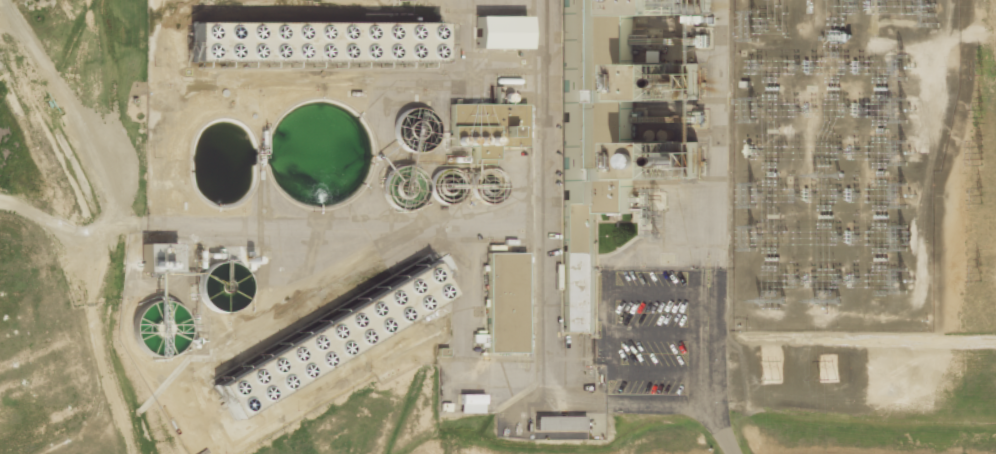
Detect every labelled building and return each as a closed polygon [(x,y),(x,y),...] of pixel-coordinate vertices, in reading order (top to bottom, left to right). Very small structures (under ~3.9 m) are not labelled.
[(628,13),(659,13),(659,0),(628,0),(628,13)] [(524,15),(471,16),(471,48),(525,47),(524,15)] [(190,23),(445,21),(445,61),(190,62),(190,23)] [(597,214),(597,336),(557,336),(557,214),(597,214)] [(491,352),(488,254),(524,253),(527,351),(491,352)] [(459,413),(483,412),(483,394),(459,394),(459,413)] [(584,416),(535,416),(535,431),(585,430),(584,416)]
